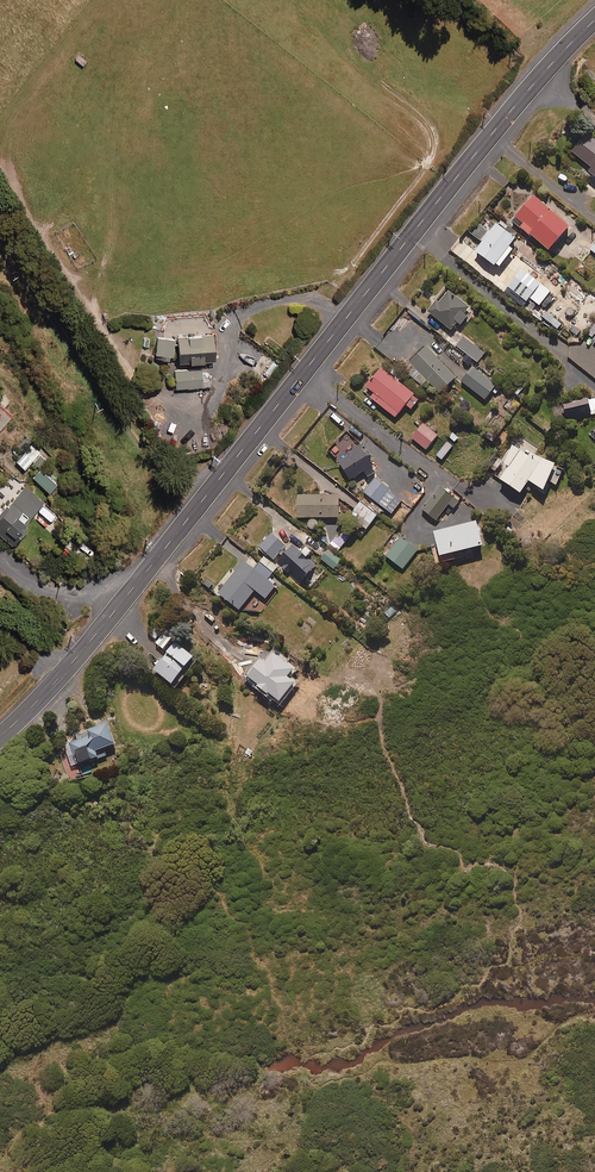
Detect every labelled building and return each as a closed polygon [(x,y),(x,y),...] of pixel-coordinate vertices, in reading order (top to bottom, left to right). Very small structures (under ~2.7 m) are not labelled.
[(586,135),(571,153),(592,171),(588,176),(594,181),(594,143),(586,135)] [(552,253),(573,229),(537,198),(518,219),(535,233),(533,236),(552,253)] [(498,225),(492,234),(491,233),(484,242),(485,243),(478,253),(502,270),(515,251),(512,249),(519,239),(498,225)] [(523,270),(509,288),(529,303),(530,301),(537,306),(548,292),(542,286),(543,285),(523,270)] [(470,317),(468,316),(472,309),(450,293),(441,304),(437,301),(429,312),(455,331),(459,325),(463,328),(470,317)] [(563,325),(546,311),(541,317),(559,331),(563,325)] [(181,364),(216,362),(214,335),(179,337),(181,364)] [(174,356),(175,340),(158,338),(157,354),(174,356)] [(479,364),(486,355),(464,338),(457,347),(479,364)] [(442,395),(458,379),(429,349),(407,370),(423,387),(429,381),(442,395)] [(177,389),(210,386),(209,368),(175,370),(177,389)] [(413,411),(422,401),(383,369),(368,388),(374,393),(370,398),(397,420),(408,407),(413,411)] [(487,401),(498,386),(475,369),(464,383),(487,401)] [(499,406),(507,393),(500,389),(493,403),(499,406)] [(13,403),(0,391),(0,417),(13,403)] [(594,410),(594,401),(561,406),(563,415),(594,410)] [(428,451),(440,437),(425,425),(414,439),(428,451)] [(25,468),(41,452),(32,444),(17,459),(25,468)] [(340,463),(353,481),(365,473),(368,477),(373,472),(370,469),(375,466),(369,458),(372,456),(364,445),(340,463)] [(500,464),(510,470),(502,482),(524,496),(531,484),(546,493),(560,470),(536,455),(533,460),(511,446),(500,464)] [(50,492),(57,484),(43,471),(35,478),(50,492)] [(389,492),(391,490),(376,479),(365,493),(393,515),(403,502),(389,492)] [(45,501),(25,486),(7,510),(5,508),(0,515),(0,534),(12,544),(45,501)] [(455,509),(461,503),(441,488),(423,511),(438,522),(450,505),(455,509)] [(341,519),(341,496),(300,497),(300,520),(341,519)] [(384,512),(373,503),(369,509),(361,502),(349,517),(368,532),(376,522),(384,512)] [(444,560),(486,549),(480,524),(437,535),(444,560)] [(274,561),(286,546),(271,534),(259,548),(274,561)] [(404,570),(419,551),(402,538),(387,557),(404,570)] [(305,546),(300,551),(293,545),(278,563),(302,583),(316,566),(306,558),(311,551),(305,546)] [(335,570),(342,562),(330,551),(323,559),(335,570)] [(269,581),(279,569),(265,558),(256,570),(246,563),(227,587),(220,595),(241,612),(256,592),(267,601),(277,588),(269,581)] [(167,630),(156,644),(164,651),(176,638),(167,630)] [(187,671),(195,659),(176,643),(154,670),(173,686),(182,677),(181,676),(186,670),(187,671)] [(69,757),(73,770),(78,768),(81,778),(93,773),(90,766),(109,759),(106,751),(118,747),(109,724),(77,736),(80,742),(57,751),(60,760),(69,757)] [(44,749),(53,741),(48,735),(38,743),(44,749)]
